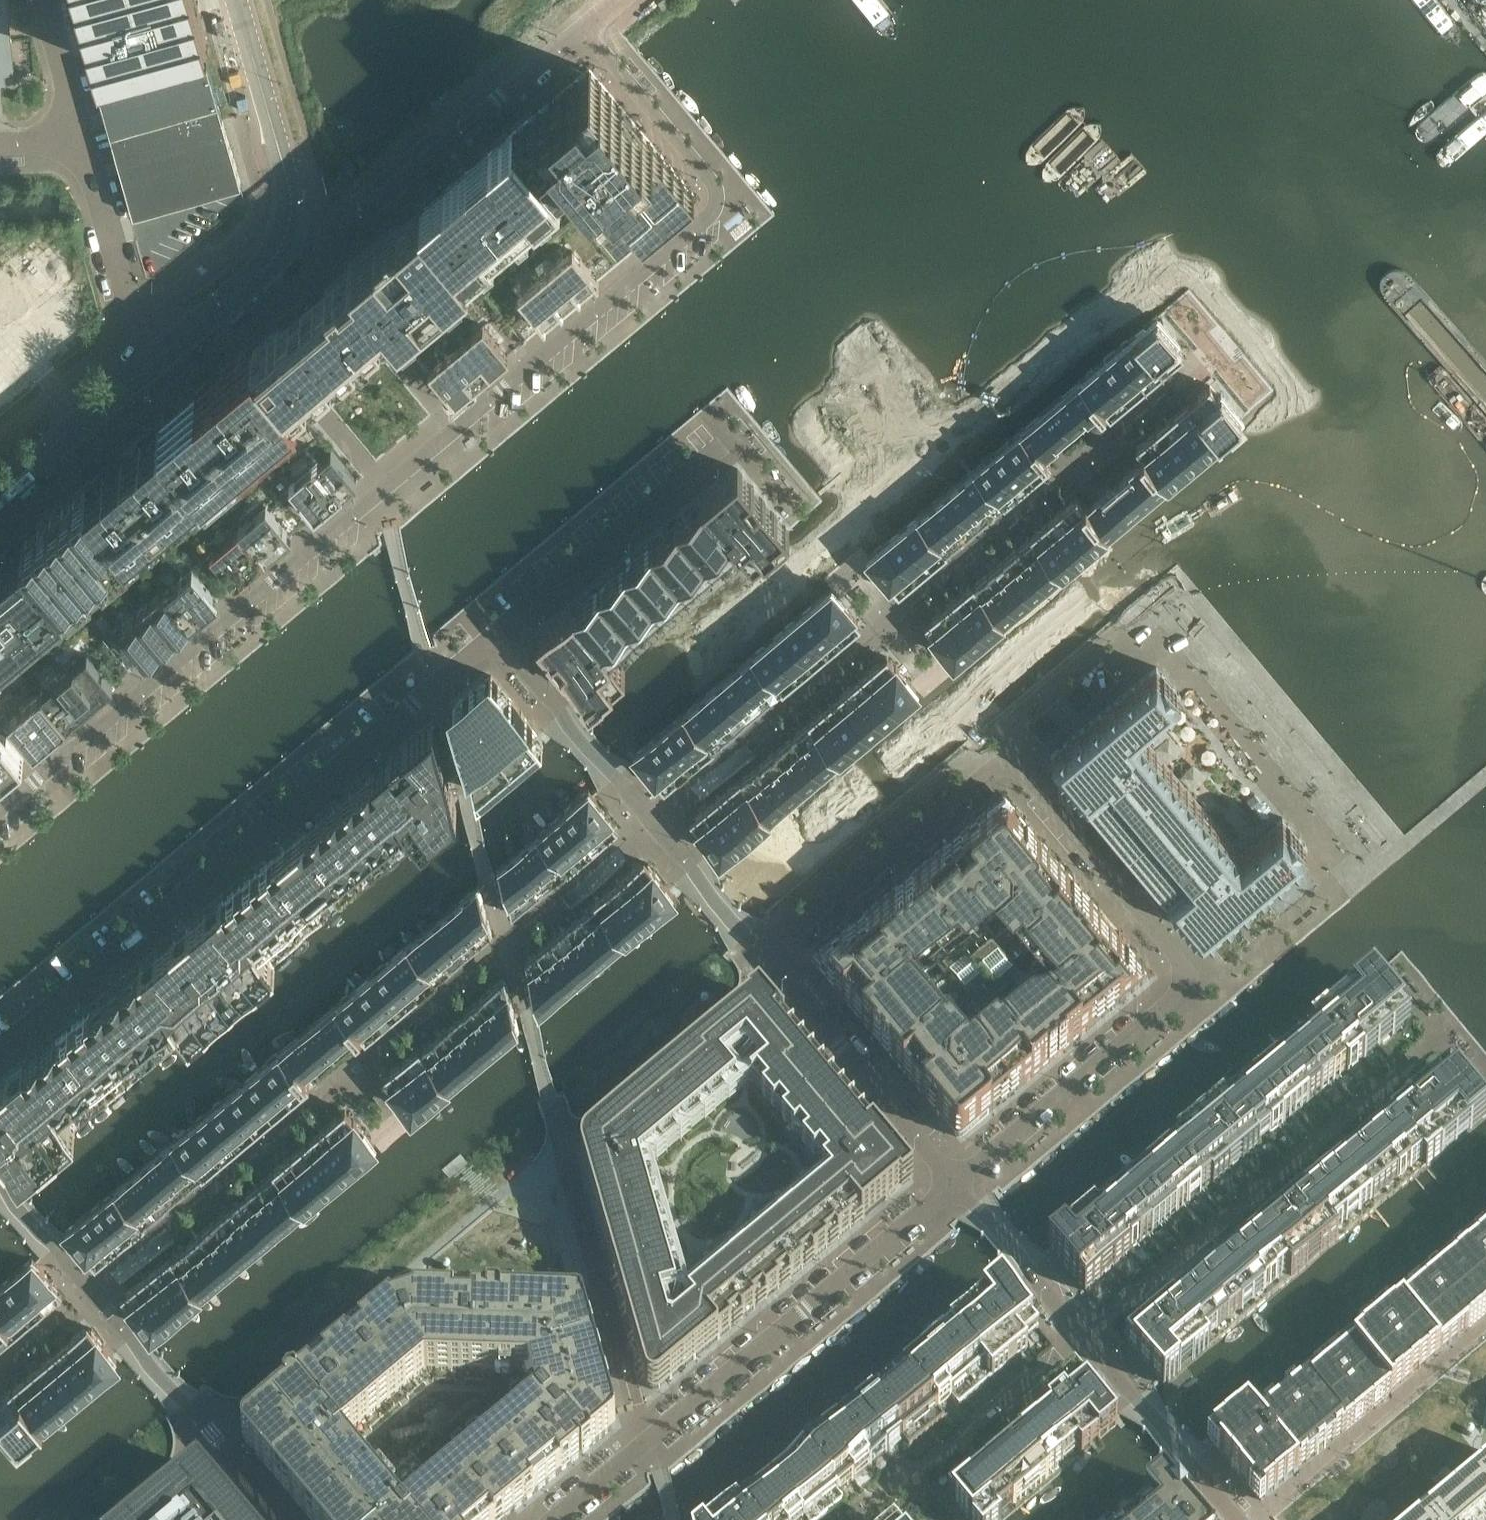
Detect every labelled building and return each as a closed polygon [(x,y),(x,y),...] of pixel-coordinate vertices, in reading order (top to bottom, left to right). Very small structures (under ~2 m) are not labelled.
[(14,76),(6,0),(0,0),(0,78),(14,76)] [(152,8),(151,9),(133,14),(132,14),(104,22),(103,22),(98,23),(89,26),(95,48),(99,65),(110,62),(118,59),(127,57),(136,54),(144,52),(153,50),(162,47),(170,45),(179,42),(188,40),(197,37),(200,36),(210,33),(200,0),(184,0),(152,8)] [(98,21),(98,23),(103,22),(104,22),(132,14),(133,14),(151,9),(152,8),(184,0),(92,0),(98,21)] [(888,33),(901,34),(902,19),(885,0),(859,0),(888,33)] [(1450,44),(1462,45),(1464,30),(1439,0),(1414,0),(1450,44)] [(1485,18),(1485,0),(1472,0),(1485,18)] [(242,184),(223,120),(200,36),(197,37),(188,40),(179,42),(170,45),(162,47),(153,50),(144,52),(136,54),(127,57),(118,59),(110,62),(99,65),(92,67),(134,215),(241,184),(242,184)] [(633,121),(633,120),(631,118),(633,116),(624,106),(622,108),(620,105),(618,106),(611,97),(612,96),(610,93),(608,94),(600,85),(602,83),(599,80),(598,82),(590,72),(592,71),(589,68),(587,71),(588,72),(579,80),(577,78),(574,81),(576,83),(566,90),(565,89),(562,91),(561,89),(550,98),(552,100),(550,101),(549,102),(556,110),(552,114),(547,118),(540,110),(537,112),(538,114),(529,122),(528,120),(524,123),(526,124),(517,132),(515,130),(512,133),(550,178),(575,157),(642,236),(643,238),(646,235),(644,234),(653,226),(655,228),(658,225),(657,223),(666,216),(667,217),(670,215),(669,213),(674,209),(678,205),(680,207),(683,204),(681,203),(691,195),(692,197),(695,194),(692,192),(691,193),(683,184),(685,182),(682,179),(680,181),(673,172),(674,170),(672,167),(670,168),(662,159),(664,158),(661,155),(660,156),(652,147),(654,145),(651,142),(649,144),(642,134),(643,133),(641,130),(639,131),(635,127),(631,122),(633,121)] [(1392,143),(1386,157),(1402,156),(1485,90),(1485,71),(1392,143)] [(549,102),(550,101),(548,100),(538,108),(540,110),(549,102)] [(1411,170),(1406,184),(1422,183),(1485,131),(1485,111),(1411,170)] [(641,130),(643,129),(635,118),(633,120),(633,121),(631,122),(639,131),(641,130)] [(420,210),(461,259),(464,263),(480,250),(485,256),(497,246),(492,240),(515,221),(520,227),(530,218),(525,212),(537,202),(543,208),(552,200),(547,194),(557,186),(550,178),(512,133),(510,135),(510,136),(508,138),(493,151),(492,150),(488,153),(493,159),(483,168),(473,176),(468,170),(465,173),(466,174),(449,188),(447,189),(446,188),(440,193),(441,194),(426,207),(424,208),(423,207),(420,210)] [(468,170),(473,176),(483,168),(493,159),(488,153),(487,151),(466,168),(468,170)] [(610,209),(636,240),(639,238),(642,236),(575,157),(550,178),(557,186),(547,194),(552,200),(543,208),(537,202),(525,212),(530,218),(520,227),(515,221),(492,240),(497,246),(485,256),(480,250),(464,263),(467,266),(468,265),(499,302),(519,286),(573,240),(610,209)] [(573,240),(600,273),(625,253),(638,242),(636,240),(610,209),(573,240)] [(484,316),(510,348),(526,335),(499,302),(468,265),(467,266),(464,263),(461,259),(420,210),(418,212),(419,213),(420,214),(416,218),(412,221),(411,220),(410,219),(407,220),(409,222),(408,222),(409,223),(405,227),(400,231),(399,229),(399,230),(398,228),(384,240),(385,241),(381,245),(376,249),(375,248),(361,259),(362,260),(358,264),(353,268),(352,267),(350,269),(391,318),(414,345),(428,362),(484,316)] [(519,286),(546,318),(557,310),(575,295),(598,275),(600,273),(573,240),(519,286)] [(391,318),(350,269),(348,267),(348,268),(348,270),(336,281),(334,279),(333,280),(334,283),(330,285),(328,288),(325,287),(325,290),(366,339),(367,338),(391,318)] [(499,302),(526,335),(543,321),(546,318),(519,286),(499,302)] [(356,347),(366,339),(325,290),(315,298),(313,297),(312,298),(313,300),(303,308),(301,307),(300,308),(301,310),(300,311),(291,319),(289,317),(288,318),(288,320),(278,329),(320,378),(329,370),(332,371),(332,370),(332,368),(342,359),(344,360),(345,360),(344,357),(354,349),(356,350),(357,349),(356,347)] [(1164,371),(1169,367),(1181,381),(1199,366),(1179,342),(1180,340),(1158,314),(1133,334),(1164,371)] [(505,353),(510,348),(484,316),(428,362),(441,378),(455,395),(478,376),(505,353)] [(320,380),(320,378),(278,329),(276,328),(275,328),(276,331),(270,336),(268,335),(267,335),(268,338),(254,349),(252,348),(250,349),(251,351),(294,402),(296,401),(295,398),(298,396),(305,390),(307,391),(308,391),(307,388),(317,380),(319,381),(320,380)] [(1133,334),(1116,349),(1147,386),(1164,371),(1133,334)] [(1116,349),(1098,363),(1129,400),(1147,386),(1116,349)] [(171,418),(159,429),(179,452),(203,481),(225,507),(239,524),(268,499),(294,530),(300,524),(307,518),(311,516),(320,507),(295,477),(315,460),(331,446),(324,437),(318,430),(311,422),(301,410),(295,403),(294,402),(251,351),(230,369),(224,374),(197,396),(195,398),(195,399),(191,402),(187,406),(187,405),(184,408),(171,418)] [(1098,363),(1081,378),(1082,379),(1105,407),(1104,408),(1110,416),(1129,400),(1098,363)] [(1220,438),(1245,417),(1222,390),(1221,392),(1203,370),(1185,385),(1194,397),(1189,401),(1220,438)] [(1104,408),(1105,407),(1082,379),(1051,405),(1073,430),(1098,409),(1100,412),(1104,408)] [(1203,453),(1220,438),(1189,401),(1172,416),(1203,453)] [(1051,405),(1020,431),(1044,458),(1045,458),(1049,454),(1047,451),(1073,430),(1051,405)] [(1185,467),(1203,453),(1172,416),(1154,431),(1185,467)] [(105,514),(130,544),(203,481),(179,452),(159,429),(146,440),(128,454),(121,460),(121,461),(118,464),(114,467),(113,467),(110,469),(91,486),(85,490),(105,514)] [(1020,431),(1005,443),(1035,479),(1051,465),(1045,458),(1044,458),(1020,431)] [(1154,431),(1136,446),(1142,454),(1143,453),(1166,480),(1168,482),(1185,467),(1154,431)] [(470,438),(464,442),(469,448),(474,444),(470,438)] [(1005,443),(991,455),(1021,491),(1035,479),(1005,443)] [(331,446),(315,460),(341,490),(357,477),(337,453),(331,446)] [(157,576),(165,585),(194,561),(220,591),(224,588),(228,585),(232,581),(237,577),(211,546),(238,524),(239,524),(225,507),(203,481),(179,452),(169,460),(180,474),(172,482),(175,486),(166,493),(156,481),(145,490),(121,461),(118,464),(114,467),(150,510),(143,516),(139,510),(129,518),(128,517),(127,518),(115,505),(105,514),(130,544),(131,546),(152,570),(157,576)] [(1142,454),(1138,457),(1140,460),(1115,481),(1136,506),(1166,480),(1143,453),(1142,454)] [(991,455),(976,468),(1006,503),(1021,491),(991,455)] [(336,494),(341,490),(315,460),(295,477),(320,507),(336,494)] [(537,636),(589,698),(625,667),(603,640),(730,534),(752,561),(789,530),(737,468),(537,636)] [(976,468),(961,480),(990,514),(1004,503),(1005,504),(1006,503),(976,468)] [(961,480),(947,492),(975,527),(990,514),(961,480)] [(1115,481),(1090,502),(1088,499),(1083,503),(1082,504),(1105,532),(1136,506),(1115,481)] [(69,596),(70,597),(131,546),(130,544),(105,514),(85,490),(79,496),(24,542),(69,596)] [(947,492),(932,505),(960,539),(975,527),(947,492)] [(1082,504),(1083,503),(1076,496),(1061,509),(1090,544),(1105,532),(1082,504)] [(239,524),(238,524),(264,554),(267,552),(294,530),(268,499),(239,524)] [(932,505),(917,517),(947,553),(948,552),(947,550),(960,539),(932,505)] [(1061,509),(1046,521),(1075,557),(1090,544),(1061,509)] [(932,565),(947,553),(917,517),(916,516),(901,528),(932,565)] [(1046,521),(1031,534),(1061,569),(1075,557),(1046,521)] [(211,546),(237,577),(261,557),(264,554),(238,524),(211,546)] [(901,528),(887,540),(918,577),(932,565),(901,528)] [(1031,534),(1030,535),(1031,536),(1018,547),(1046,581),(1061,569),(1031,534)] [(887,540),(866,557),(879,572),(880,570),(899,593),(918,577),(887,540)] [(114,680),(125,670),(129,667),(128,667),(70,597),(69,596),(24,542),(18,546),(7,555),(0,561),(0,639),(6,646),(7,647),(7,648),(41,688),(88,649),(114,680)] [(1018,547),(1003,559),(1031,594),(1046,581),(1018,547)] [(1003,559),(988,572),(1017,606),(1031,594),(1003,559)] [(165,585),(191,616),(194,613),(220,591),(194,561),(165,585)] [(142,577),(147,583),(157,576),(152,570),(142,577)] [(1017,606),(988,572),(975,583),(974,582),(972,583),(1002,618),(1017,606)] [(127,590),(132,596),(142,588),(137,582),(127,590)] [(988,632),(1003,620),(1002,618),(972,583),(958,595),(988,632)] [(150,598),(175,629),(186,620),(191,616),(165,585),(150,598)] [(843,640),(861,624),(843,602),(845,601),(832,586),(812,603),(843,640)] [(113,602),(118,608),(127,600),(122,594),(113,602)] [(974,644),(988,632),(958,595),(943,607),(974,644)] [(135,610),(161,641),(171,632),(175,629),(150,598),(135,610)] [(812,603),(797,615),(828,652),(843,640),(812,603)] [(943,607),(924,623),(943,645),(941,647),(953,661),(974,644),(943,607)] [(94,618),(99,625),(108,617),(103,610),(94,618)] [(121,622),(146,653),(157,644),(161,641),(135,610),(121,622)] [(797,615),(783,628),(813,664),(828,652),(797,615)] [(132,664),(133,664),(143,656),(146,653),(121,622),(107,634),(132,664)] [(783,628),(768,640),(799,677),(813,664),(783,628)] [(2,720),(8,727),(5,729),(3,731),(8,737),(19,749),(24,745),(30,740),(34,746),(35,746),(41,741),(51,732),(67,719),(66,718),(67,718),(41,688),(7,648),(7,647),(6,646),(0,639),(0,722),(2,720)] [(768,640),(753,652),(754,653),(784,689),(799,677),(768,640)] [(88,649),(41,688),(67,718),(66,718),(67,719),(89,700),(96,695),(101,691),(114,680),(88,649)] [(765,702),(782,688),(783,690),(784,689),(754,653),(736,668),(765,702)] [(899,707),(919,690),(907,675),(905,677),(887,654),(868,670),(899,707)] [(1283,818),(1245,850),(1143,729),(1182,696),(1176,689),(1178,688),(1164,672),(1163,673),(1157,666),(1150,672),(1149,670),(1141,676),(1143,678),(1133,686),(1132,684),(1124,691),(1126,692),(1116,700),(1115,699),(1107,705),(1109,707),(1099,715),(1098,713),(1090,719),(1091,721),(1082,729),(1081,727),(1073,733),(1074,735),(1065,743),(1063,741),(1056,748),(1057,749),(1051,755),(1087,798),(1088,798),(1166,891),(1166,892),(1177,905),(1179,908),(1185,915),(1188,918),(1188,919),(1190,922),(1191,921),(1202,935),(1208,930),(1210,931),(1217,925),(1216,923),(1225,915),(1227,917),(1234,911),(1233,909),(1242,901),(1244,903),(1252,897),(1250,895),(1259,887),(1261,889),(1269,882),(1267,880),(1277,872),(1278,874),(1286,868),(1284,866),(1294,858),(1295,860),(1302,854),(1301,852),(1307,847),(1301,840),(1303,838),(1290,824),(1289,825),(1283,818)] [(748,717),(765,702),(736,668),(719,683),(748,717)] [(884,719),(899,707),(868,670),(853,682),(884,719)] [(453,707),(477,791),(543,736),(491,675),(453,707)] [(869,731),(884,719),(853,682),(839,695),(869,731)] [(730,732),(748,717),(719,683),(701,697),(730,732)] [(855,744),(869,731),(839,695),(824,707),(855,744)] [(714,747),(715,746),(714,745),(730,732),(701,697),(684,712),(714,747)] [(824,707),(809,719),(839,755),(840,756),(855,744),(824,707)] [(702,757),(714,747),(684,712),(672,722),(702,757)] [(821,769),(839,755),(809,719),(808,720),(809,722),(793,735),(821,769)] [(690,767),(702,757),(672,722),(660,732),(690,767)] [(0,1086),(0,1149),(20,1173),(457,808),(433,724),(0,1086)] [(3,773),(8,769),(24,755),(23,755),(19,749),(8,737),(3,731),(0,727),(0,775),(3,773)] [(678,777),(690,767),(660,732),(648,742),(678,777)] [(804,784),(821,769),(793,735),(775,750),(804,784)] [(648,742),(635,753),(661,785),(664,782),(668,782),(670,784),(678,777),(648,742)] [(786,799),(804,784),(775,750),(758,765),(786,799)] [(786,799),(758,765),(741,778),(740,777),(739,778),(769,813),(786,799)] [(769,813),(739,778),(727,788),(757,823),(769,813)] [(745,833),(757,823),(727,788),(715,798),(745,833)] [(1066,1050),(1156,974),(1134,948),(1136,946),(1130,939),(1128,941),(1087,892),(1089,891),(1083,883),(1081,885),(1079,883),(1081,881),(1075,874),(1073,875),(1032,827),(1034,825),(1028,818),(1026,819),(1011,801),(1013,799),(1006,791),(988,807),(914,869),(913,867),(905,873),(907,875),(904,877),(903,875),(896,881),(897,883),(807,958),(875,1040),(874,1042),(880,1049),(882,1048),(884,1050),(882,1052),(888,1059),(890,1057),(954,1135),(955,1135),(955,1136),(956,1136),(957,1136),(957,1137),(958,1137),(959,1137),(960,1137),(961,1137),(962,1136),(963,1136),(1049,1064),(1050,1066),(1057,1060),(1056,1058),(1058,1056),(1060,1058),(1067,1052),(1066,1050)] [(614,823),(588,792),(575,803),(605,838),(612,832),(611,830),(611,826),(614,823)] [(745,833),(715,798),(703,808),(733,843),(745,833)] [(563,813),(593,848),(605,838),(575,803),(563,813)] [(703,808),(695,814),(697,816),(696,820),(693,823),(719,854),(733,843),(703,808)] [(551,823),(581,858),(593,848),(563,813),(551,823)] [(539,833),(569,868),(581,858),(551,823),(539,833)] [(569,868),(539,833),(524,845),(553,879),(566,868),(567,869),(569,868)] [(553,879),(524,845),(510,858),(538,892),(553,879)] [(538,892),(510,858),(499,867),(512,913),(538,892)] [(660,904),(673,893),(647,862),(644,864),(639,864),(638,862),(630,869),(660,904)] [(630,869),(618,879),(648,914),(660,904),(630,869)] [(618,879),(606,889),(636,924),(648,914),(618,879)] [(492,932),(479,884),(452,906),(481,941),(492,932)] [(606,889),(594,899),(624,934),(636,924),(606,889)] [(609,947),(624,934),(594,899),(593,900),(594,901),(581,913),(609,947)] [(481,941),(452,906),(437,918),(466,954),(481,941)] [(594,959),(609,947),(581,913),(566,925),(594,959)] [(466,954),(437,918),(422,931),(452,966),(466,954)] [(580,971),(594,959),(566,925),(551,937),(580,971)] [(452,966),(422,931),(408,943),(437,978),(452,966)] [(565,983),(580,971),(551,937),(536,949),(565,983)] [(437,978),(408,943),(390,958),(420,993),(437,978)] [(538,1006),(565,983),(536,949),(525,959),(538,1006)] [(420,993),(390,958),(373,972),(402,1008),(420,993)] [(402,1008),(373,972),(355,987),(385,1022),(402,1008)] [(507,1032),(518,1023),(515,1011),(505,976),(478,998),(507,1032)] [(1371,977),(1048,1247),(1086,1293),(1410,1023),(1371,977)] [(385,1022),(355,987),(338,1002),(361,1029),(360,1030),(366,1038),(367,1037),(385,1022)] [(885,1200),(912,1178),(892,1154),(876,1135),(872,1130),(856,1111),(854,1109),(853,1107),(836,1087),(834,1084),(832,1082),(816,1063),(812,1058),(796,1039),(761,997),(758,999),(759,1000),(738,1017),(738,1016),(734,1019),(735,1020),(721,1031),(714,1037),(714,1036),(710,1039),(711,1040),(697,1051),(690,1057),(690,1056),(686,1059),(687,1060),(673,1071),(666,1077),(666,1076),(662,1080),(649,1092),(642,1097),(641,1097),(638,1100),(625,1112),(618,1117),(614,1119),(593,1137),(588,1141),(585,1144),(583,1148),(582,1151),(581,1155),(582,1159),(625,1309),(626,1313),(633,1338),(634,1342),(641,1368),(643,1372),(646,1384),(647,1387),(649,1389),(651,1390),(653,1391),(656,1391),(659,1390),(661,1389),(670,1381),(673,1378),(694,1361),(697,1358),(718,1341),(721,1338),(733,1328),(742,1320),(757,1308),(766,1300),(781,1288),(790,1280),(804,1268),(814,1260),(829,1248),(838,1240),(853,1228),(862,1220),(866,1217),(885,1200)] [(478,998),(464,1010),(492,1044),(507,1032),(478,998)] [(361,1029),(338,1002),(309,1026),(330,1051),(355,1030),(357,1033),(360,1030),(361,1029)] [(464,1010),(449,1023),(477,1057),(492,1044),(464,1010)] [(434,1035),(463,1069),(477,1057),(449,1023),(434,1035)] [(309,1026),(280,1050),(303,1078),(304,1077),(307,1074),(305,1072),(330,1051),(309,1026)] [(420,1045),(418,1046),(448,1081),(463,1069),(434,1035),(421,1046),(420,1045)] [(431,1096),(448,1081),(418,1046),(401,1061),(431,1096)] [(280,1050),(262,1065),(292,1100),(309,1085),(310,1084),(304,1077),(303,1078),(280,1050)] [(1454,1058),(1129,1329),(1173,1381),(1485,1120),(1485,1097),(1454,1058)] [(412,1112),(431,1096),(401,1061),(390,1070),(390,1073),(384,1077),(390,1084),(389,1085),(390,1086),(412,1112)] [(292,1100),(262,1065),(244,1080),(274,1115),(292,1100)] [(274,1115),(244,1080),(227,1094),(256,1130),(274,1115)] [(256,1130),(227,1094),(209,1109),(239,1144),(256,1130)] [(239,1144),(209,1109),(192,1123),(221,1159),(239,1144)] [(326,1123),(356,1158),(374,1143),(353,1117),(352,1116),(351,1116),(346,1109),(339,1115),(337,1114),(326,1123)] [(221,1159),(192,1123),(174,1138),(204,1173),(221,1159)] [(309,1138),(338,1173),(356,1158),(326,1123),(309,1138)] [(204,1173),(174,1138),(160,1151),(188,1184),(201,1173),(202,1175),(204,1173)] [(338,1173),(309,1138),(291,1152),(321,1188),(338,1173)] [(188,1184),(160,1151),(145,1163),(173,1197),(188,1184)] [(321,1188),(291,1152),(274,1167),(303,1202),(321,1188)] [(173,1197),(145,1163),(130,1175),(158,1209),(173,1197)] [(303,1202),(274,1167),(273,1168),(274,1169),(260,1181),(289,1215),(303,1202)] [(158,1209),(130,1175),(115,1187),(137,1213),(142,1219),(145,1223),(146,1222),(145,1220),(158,1209)] [(274,1227),(289,1215),(260,1181),(245,1193),(274,1227)] [(137,1213),(115,1187),(103,1197),(133,1233),(145,1223),(142,1219),(137,1213)] [(259,1239),(274,1227),(245,1193),(231,1205),(259,1239)] [(133,1233),(103,1197),(91,1207),(121,1243),(133,1233)] [(244,1252),(259,1239),(231,1205),(216,1218),(244,1252)] [(121,1243),(91,1207),(79,1217),(109,1253),(121,1243)] [(109,1253),(79,1217),(66,1229),(92,1260),(95,1257),(100,1258),(101,1259),(109,1253)] [(230,1264),(244,1252),(216,1218),(201,1230),(230,1264)] [(215,1276),(230,1264),(201,1230),(186,1242),(215,1276)] [(1210,1440),(1261,1502),(1485,1313),(1485,1236),(1257,1428),(1244,1412),(1210,1440)] [(178,1263),(200,1289),(215,1276),(186,1242),(173,1254),(172,1252),(171,1253),(173,1257),(178,1263)] [(188,1299),(200,1289),(178,1263),(173,1257),(171,1253),(159,1263),(188,1299)] [(32,1257),(17,1270),(46,1305),(47,1304),(57,1297),(56,1295),(56,1288),(58,1287),(37,1262),(36,1261),(32,1257)] [(176,1309),(188,1299),(159,1263),(147,1273),(176,1309)] [(17,1270),(2,1282),(31,1318),(32,1317),(44,1307),(46,1305),(17,1270)] [(164,1319),(176,1309),(147,1273),(135,1283),(164,1319)] [(17,1330),(18,1329),(29,1320),(31,1318),(2,1282),(0,1284),(0,1310),(17,1330)] [(151,1330),(164,1319),(135,1283),(127,1290),(128,1292),(128,1296),(125,1299),(151,1330)] [(1002,1285),(968,1314),(974,1322),(957,1336),(951,1328),(902,1369),(908,1377),(875,1405),(868,1397),(803,1452),(810,1459),(737,1519),(824,1519),(845,1502),(839,1494),(904,1440),(911,1448),(944,1420),(937,1412),(952,1399),(959,1407),(1028,1350),(1023,1343),(1039,1329),(1002,1285)] [(499,1302),(490,1302),(410,1299),(393,1305),(297,1385),(296,1384),(288,1386),(284,1393),(286,1395),(283,1397),(284,1398),(261,1416),(248,1426),(246,1428),(245,1429),(244,1429),(244,1430),(243,1431),(243,1432),(243,1433),(243,1434),(242,1434),(242,1435),(242,1436),(243,1437),(243,1438),(243,1439),(244,1440),(244,1441),(276,1479),(275,1480),(277,1485),(281,1488),(282,1487),(284,1488),(282,1489),(285,1494),(289,1497),(290,1496),(310,1519),(504,1519),(505,1519),(506,1518),(514,1511),(515,1510),(612,1429),(616,1426),(615,1420),(584,1311),(582,1305),(576,1304),(502,1302),(499,1302)] [(12,1334),(12,1333),(15,1330),(15,1331),(17,1330),(0,1310),(0,1344),(12,1334)] [(73,1335),(72,1336),(101,1371),(117,1358),(114,1354),(113,1353),(92,1328),(91,1329),(83,1329),(82,1327),(73,1335)] [(58,1347),(57,1348),(86,1384),(101,1371),(72,1336),(70,1338),(65,1341),(58,1347)] [(43,1360),(42,1361),(72,1396),(86,1384),(57,1348),(55,1350),(43,1360)] [(29,1372),(27,1373),(57,1408),(72,1396),(42,1361),(40,1362),(29,1372)] [(14,1384),(13,1385),(42,1421),(43,1422),(54,1413),(52,1412),(57,1408),(27,1373),(25,1375),(14,1384)] [(1112,1417),(1103,1406),(1105,1405),(1099,1398),(1097,1400),(1075,1373),(1073,1375),(1072,1373),(1065,1378),(1067,1380),(1057,1388),(1056,1389),(1041,1401),(1040,1403),(1039,1403),(1039,1404),(1036,1407),(1026,1415),(1016,1423),(1015,1423),(1014,1424),(1007,1430),(1014,1439),(981,1467),(948,1495),(969,1519),(1001,1519),(999,1517),(1012,1506),(1013,1505),(1013,1506),(1024,1497),(1025,1499),(1040,1486),(1039,1485),(1049,1476),(1047,1474),(1048,1474),(1078,1448),(1081,1452),(1082,1453),(1101,1438),(1102,1439),(1109,1434),(1107,1432),(1118,1424),(1112,1417)] [(0,1396),(0,1411),(0,1412),(0,1420),(19,1443),(21,1440),(43,1422),(42,1421),(13,1385),(12,1386),(12,1387),(9,1390),(8,1389),(0,1396)] [(241,1508),(236,1513),(234,1510),(233,1511),(228,1504),(229,1504),(225,1499),(224,1500),(218,1493),(219,1492),(198,1467),(198,1468),(135,1519),(251,1519),(241,1508)] [(1426,1519),(1482,1519),(1485,1516),(1485,1470),(1426,1519)] [(1193,1513),(1184,1503),(1187,1501),(1179,1491),(1176,1493),(1164,1479),(1146,1494),(1153,1503),(1133,1519),(1198,1519),(1193,1513)]
